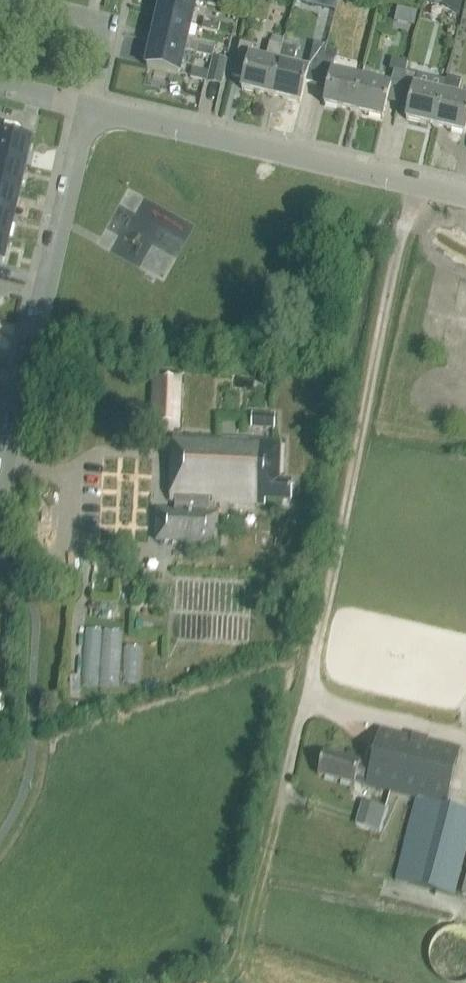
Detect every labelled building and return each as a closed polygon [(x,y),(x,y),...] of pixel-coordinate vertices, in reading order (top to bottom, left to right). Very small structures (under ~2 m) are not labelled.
[(196,0),(162,0),(158,17),(190,25),(196,0)] [(223,8),(225,0),(209,0),(208,5),(223,8)] [(402,9),(401,22),(420,24),(421,10),(402,9)] [(158,17),(153,43),(184,51),(190,25),(158,17)] [(220,24),(204,21),(202,30),(218,33),(220,24)] [(184,51),(153,43),(147,68),(178,75),(184,51)] [(250,57),(253,46),(240,43),(232,77),(244,80),(241,90),(271,97),(283,47),(269,44),(266,60),(250,57)] [(297,51),(283,47),(271,97),(300,104),(305,83),(316,86),(326,47),(314,44),(308,70),(293,67),(297,51)] [(212,58),(214,49),(199,45),(197,54),(212,58)] [(338,50),(327,47),(326,47),(316,86),(328,88),(324,105),(353,112),(362,79),(333,72),(338,50)] [(392,60),(390,70),(394,71),(406,73),(408,64),(392,60)] [(406,74),(406,73),(398,105),(409,108),(406,120),(435,127),(443,94),(415,87),(419,67),(408,64),(406,74)] [(209,73),(193,69),(191,78),(206,82),(209,73)] [(387,102),(398,105),(406,73),(394,71),(390,86),(362,79),(353,112),(383,119),(387,102)] [(443,94),(435,127),(465,134),(465,128),(465,99),(457,97),(460,83),(461,83),(461,82),(447,78),(443,94)] [(25,165),(31,140),(0,133),(0,160),(25,165)] [(25,165),(0,160),(0,184),(20,188),(25,165)] [(14,213),(20,188),(0,184),(0,210),(14,213)] [(9,237),(14,213),(0,210),(0,235),(9,237)] [(3,264),(9,237),(0,235),(0,263),(3,264)] [(151,432),(181,433),(184,377),(154,375),(151,432)] [(275,415),(256,415),(255,429),(275,430),(275,415)] [(290,502),(291,482),(279,481),(281,442),(173,437),(170,501),(177,501),(176,512),(158,511),(157,541),(217,544),(218,514),(207,514),(208,503),(265,506),(265,501),(290,502)] [(88,684),(124,684),(124,680),(143,680),(143,644),(125,644),(125,627),(89,627),(88,684)] [(460,749),(381,728),(371,768),(366,784),(416,798),(446,806),(460,749)] [(324,752),(318,775),(354,784),(355,783),(366,786),(366,784),(371,768),(359,765),(360,761),(324,752)] [(385,829),(392,805),(368,798),(361,822),(385,829)] [(465,849),(465,811),(446,806),(416,798),(396,880),(454,896),(465,849)] [(462,927),(457,927),(452,927),(448,929),(443,931),(439,934),(435,937),(433,941),(430,946),(429,950),(429,955),(429,960),(430,965),(432,970),(435,974),(438,977),(442,980),(446,982),(447,982),(465,982),(465,928),(462,927)]
